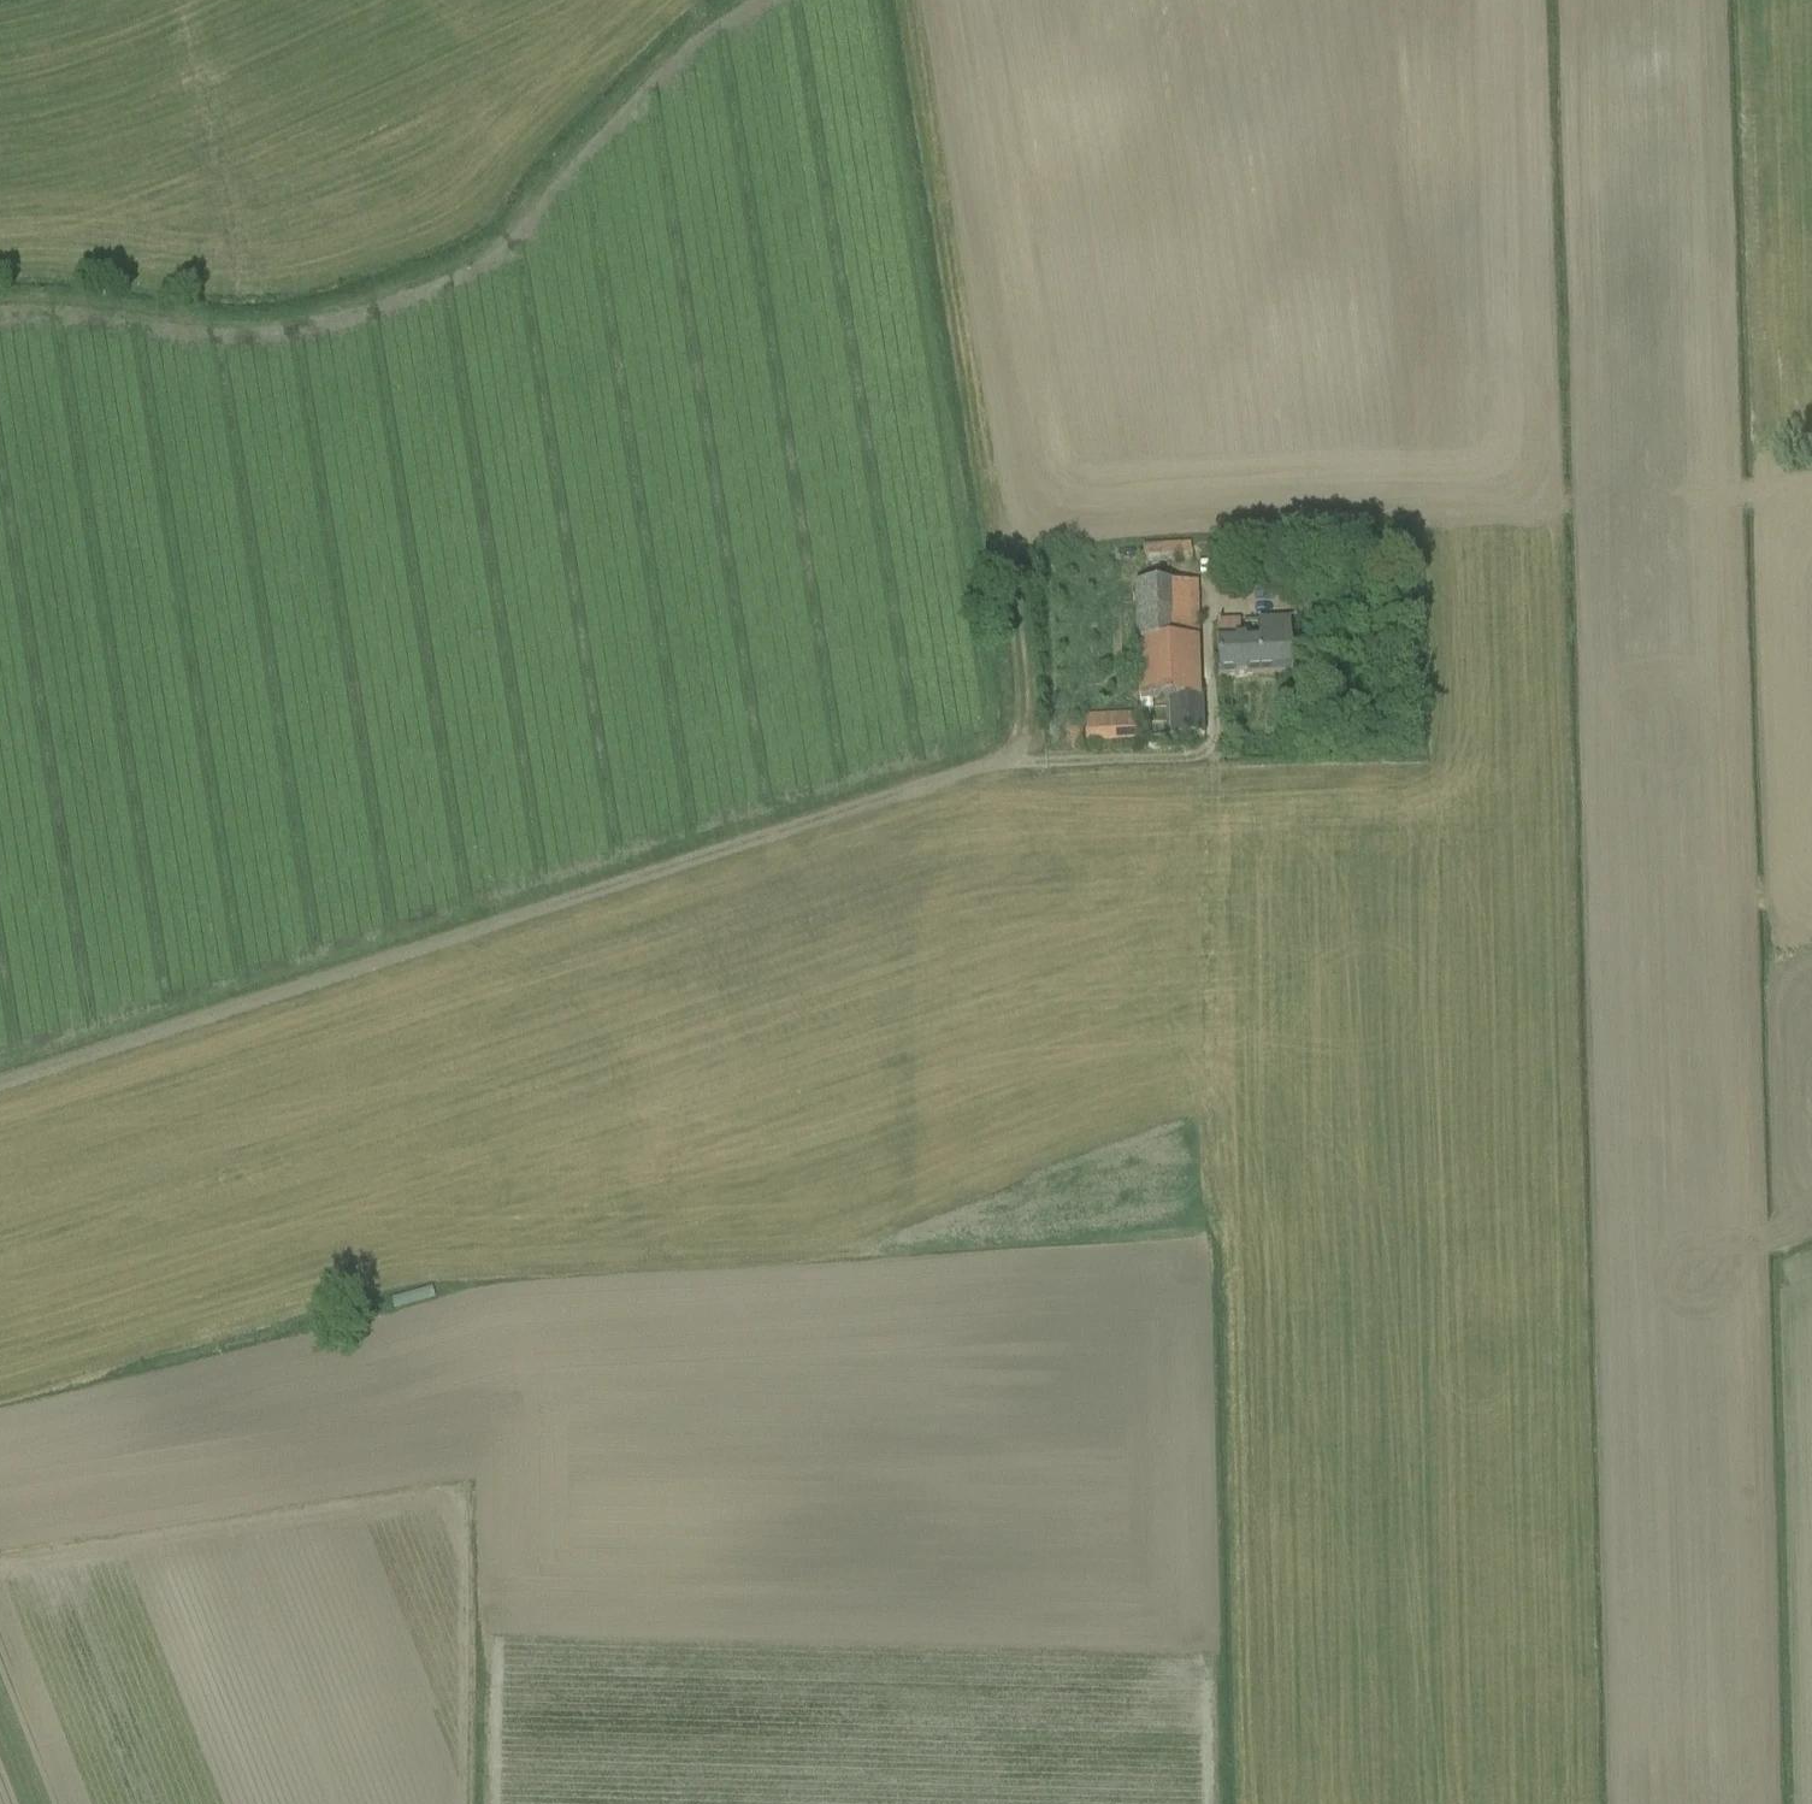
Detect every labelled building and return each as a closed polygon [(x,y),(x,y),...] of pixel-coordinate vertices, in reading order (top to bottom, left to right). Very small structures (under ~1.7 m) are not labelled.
[(1195,583),(1134,585),(1138,702),(1148,701),(1167,701),(1168,739),(1202,738),(1203,738),(1202,699),(1199,699),(1199,678),(1195,583)] [(1238,623),(1216,624),(1217,654),(1218,678),(1290,675),(1289,651),(1288,621),(1256,622),(1257,638),(1238,638),(1238,623)] [(1133,716),(1084,717),(1085,741),(1134,740),(1133,716)] [(431,1289),(391,1300),(393,1311),(434,1300),(431,1289)]
